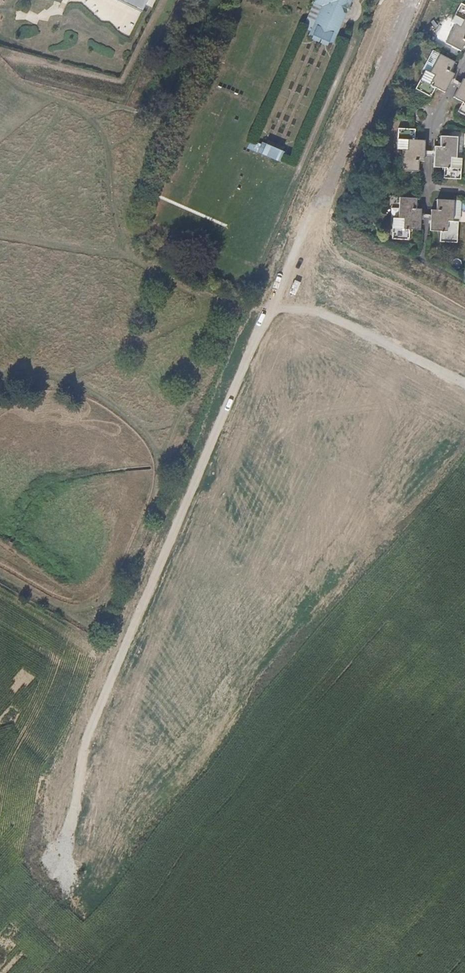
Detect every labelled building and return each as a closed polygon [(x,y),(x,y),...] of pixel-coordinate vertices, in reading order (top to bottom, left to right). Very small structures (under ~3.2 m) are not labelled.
[(142,9),(147,0),(123,0),(142,9)] [(349,0),(315,0),(314,1),(324,5),(318,18),(316,17),(313,24),(337,34),(339,27),(337,26),(343,12),(346,13),(350,5),(347,4),(349,0)] [(336,37),(337,34),(313,24),(316,17),(318,18),(324,5),(314,1),(302,28),(310,31),(307,37),(311,39),(313,36),(329,42),(327,46),(331,47),(336,37)] [(459,4),(450,22),(455,25),(445,44),(459,52),(464,42),(464,43),(464,7),(459,4)] [(346,13),(343,12),(337,26),(339,27),(346,13)] [(443,93),(448,84),(451,79),(453,74),(448,72),(453,62),(438,55),(429,73),(423,71),(414,90),(429,98),(434,88),(443,93)] [(448,84),(457,88),(460,83),(451,79),(448,84)] [(457,88),(452,98),(461,102),(456,112),(464,116),(464,80),(462,79),(460,83),(457,88)] [(423,162),(423,157),(424,152),(424,141),(413,141),(414,130),(396,129),(395,150),(401,151),(400,171),(417,172),(417,162),(423,162)] [(433,151),(433,158),(432,168),(443,168),(442,179),(459,180),(460,159),(455,159),(456,137),(439,137),(439,148),(433,148),(433,151)] [(260,144),(251,140),(248,148),(281,162),(284,154),(285,152),(261,141),(260,144)] [(419,231),(419,221),(420,215),(420,209),(415,210),(416,199),(398,198),(397,219),(391,219),(390,240),(408,241),(408,231),(419,231)] [(429,216),(429,221),(428,231),(438,232),(438,243),(456,244),(457,223),(452,223),(453,201),(435,200),(435,211),(429,210),(429,216)]
